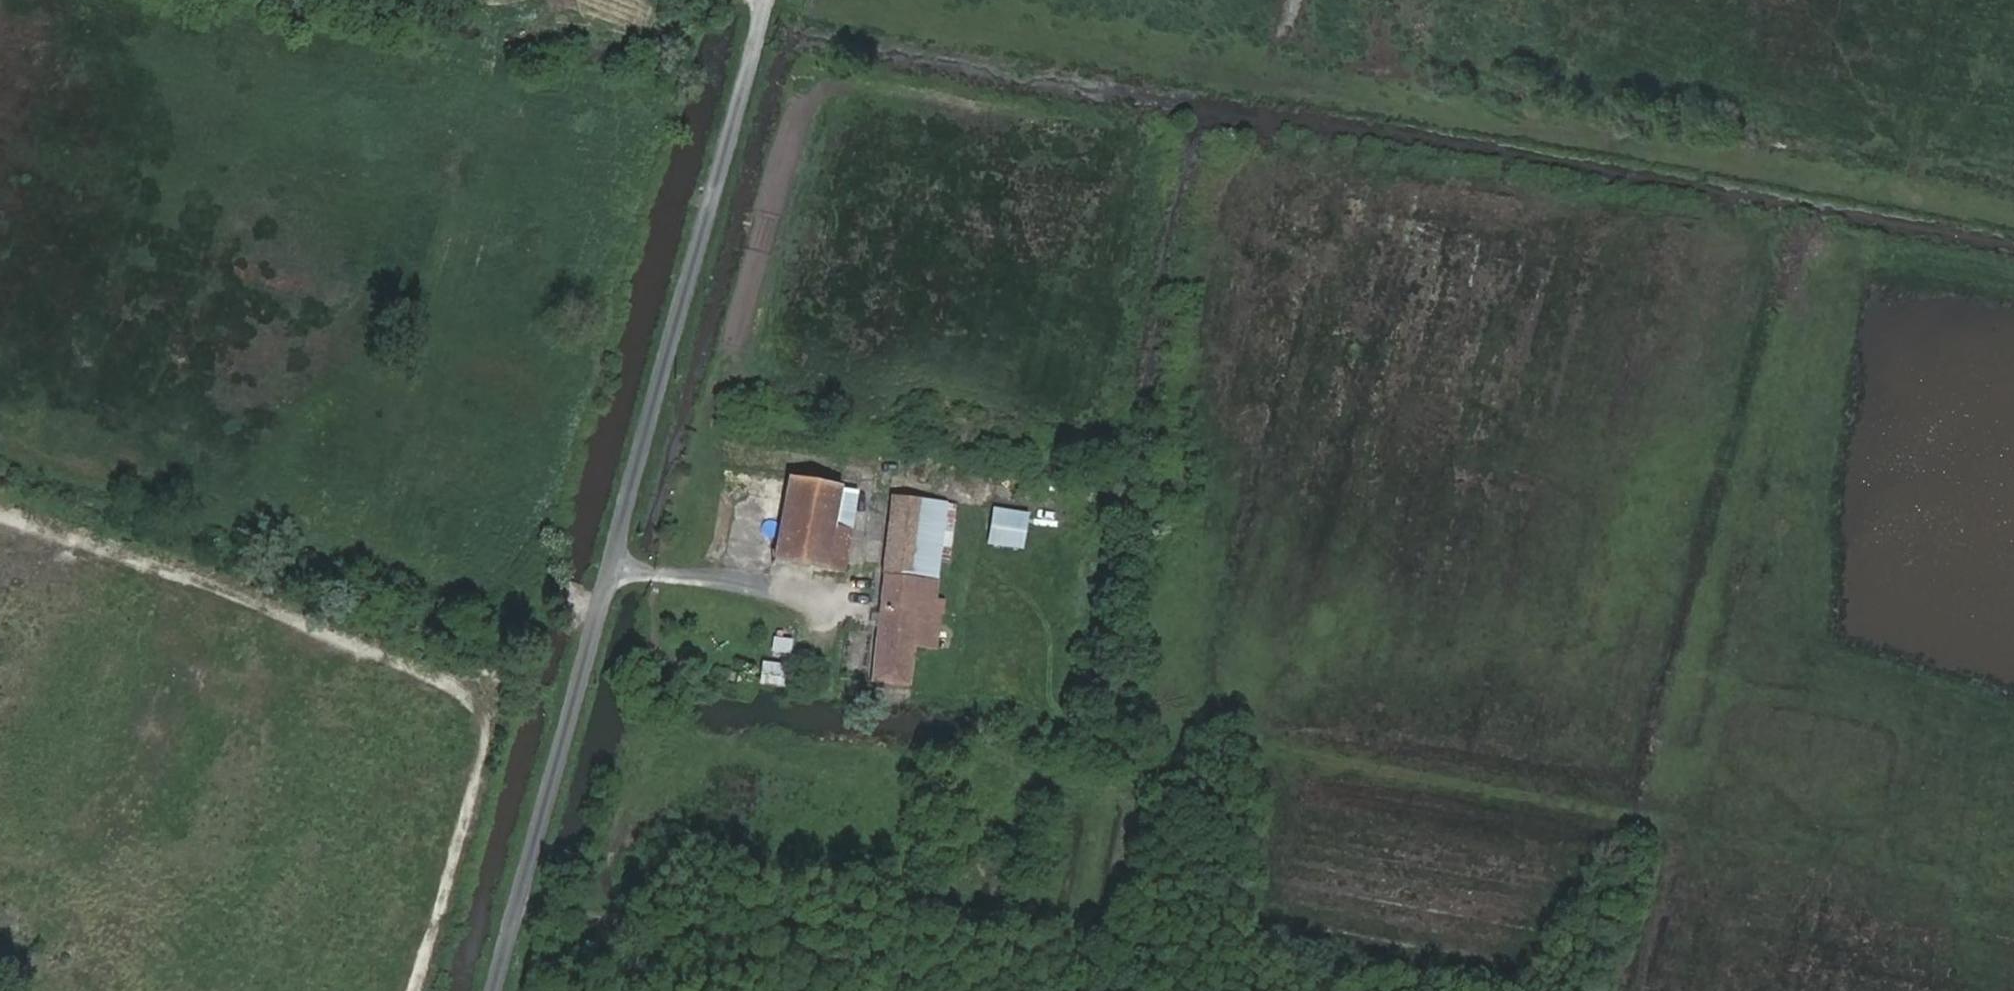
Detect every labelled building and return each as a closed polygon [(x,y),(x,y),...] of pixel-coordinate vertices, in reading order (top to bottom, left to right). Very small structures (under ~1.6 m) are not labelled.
[(841,487),(789,478),(777,559),(843,568),(850,527),(836,524),(841,487)] [(948,501),(893,494),(875,629),(845,626),(839,673),(909,681),(914,642),(938,646),(942,603),(935,602),(948,501)] [(1027,511),(996,507),(990,540),(1021,546),(1027,511)] [(767,652),(786,656),(789,639),(771,635),(767,652)] [(783,687),(785,664),(758,661),(756,684),(783,687)]
